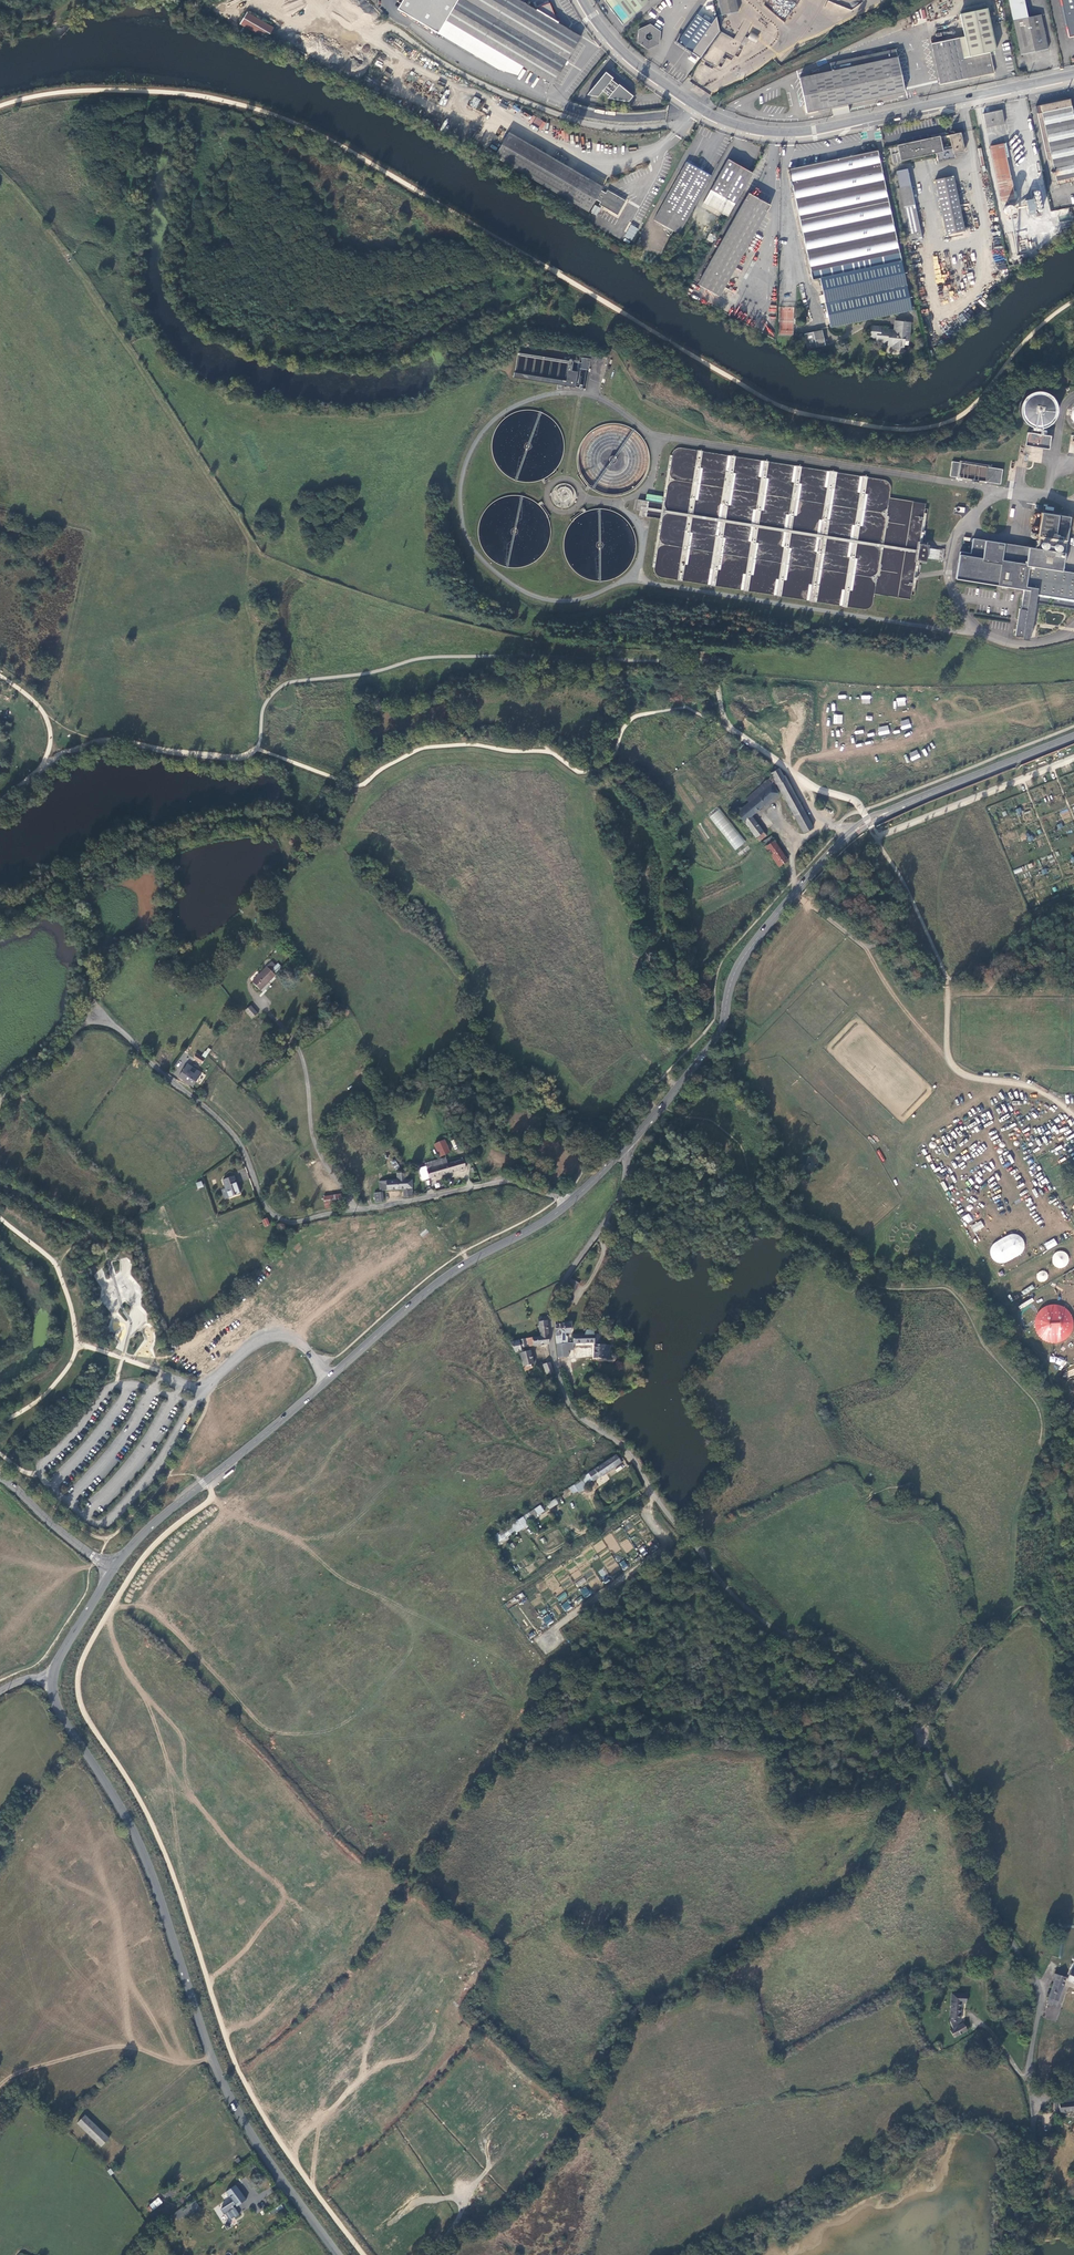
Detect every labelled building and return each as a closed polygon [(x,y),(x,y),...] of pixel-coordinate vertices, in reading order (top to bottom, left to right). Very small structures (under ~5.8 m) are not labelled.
[(518,0),(402,0),(397,9),(489,65),(498,70),(518,75),(523,67),(554,85),(582,38),(530,7),(518,0)] [(604,1),(614,13),(623,24),(648,1),(647,0),(604,0),(604,1)] [(721,15),(738,11),(736,0),(717,0),(721,15)] [(1021,54),(1048,48),(1041,14),(1027,17),(1024,0),(1009,0),(1021,54)] [(1068,36),(1073,35),(1073,0),(1061,0),(1068,36)] [(959,14),(987,9),(986,6),(959,12),(959,14)] [(962,58),(990,53),(996,51),(987,9),(959,14),(964,37),(958,39),(962,58)] [(240,26),(267,42),(275,30),(247,14),(240,26)] [(707,36),(717,21),(716,16),(712,22),(710,24),(706,20),(697,14),(678,42),(692,51),(704,34),(707,36)] [(638,41),(648,49),(659,43),(661,31),(650,23),(639,29),(638,41)] [(747,38),(756,42),(759,37),(751,32),(747,38)] [(994,73),(990,53),(962,58),(958,39),(931,44),(940,85),(994,73)] [(807,112),(832,107),(848,104),(905,92),(896,49),(830,63),(830,64),(826,65),(818,68),(818,71),(823,70),(823,73),(799,78),(807,112)] [(613,78),(606,72),(588,95),(599,96),(603,90),(610,96),(608,98),(629,101),(634,95),(619,84),(618,85),(615,82),(612,80),(613,78)] [(474,96),(470,106),(476,108),(480,99),(474,96)] [(1056,181),(1073,178),(1073,119),(1070,98),(1054,102),(1035,106),(1052,182),(1056,181)] [(833,115),(849,112),(849,109),(848,104),(832,107),(833,112),(833,115)] [(983,113),(986,127),(1005,123),(1002,109),(983,113)] [(603,187),(509,132),(495,156),(589,211),(596,199),(601,202),(600,204),(618,215),(627,201),(608,190),(606,193),(601,190),(603,187)] [(937,152),(939,160),(954,157),(953,153),(965,151),(961,133),(949,135),(952,146),(941,148),(939,137),(936,138),(898,146),(901,159),(937,152)] [(1006,157),(1003,143),(990,146),(1001,201),(1005,201),(1011,200),(1015,199),(1014,192),(1011,180),(1006,157)] [(898,145),(890,147),(893,163),(901,162),(898,145)] [(679,234),(711,175),(704,171),(696,167),(704,153),(695,148),(687,162),(654,220),(679,234)] [(820,278),(830,327),(912,310),(896,238),(878,150),(836,159),(789,169),(812,280),(820,278)] [(735,204),(752,173),(740,166),(727,159),(710,190),(735,204)] [(907,169),(897,171),(908,227),(910,235),(911,241),(921,239),(907,169)] [(935,180),(946,234),(964,230),(953,176),(935,180)] [(908,227),(900,185),(896,186),(903,223),(904,222),(905,228),(908,227)] [(728,216),(735,204),(710,190),(704,202),(728,216)] [(697,284),(719,296),(770,205),(748,193),(697,284)] [(1025,200),(1027,211),(1036,209),(1034,198),(1025,200)] [(1005,213),(1006,214),(1010,214),(1011,213),(1012,211),(1012,210),(1012,207),(1010,205),(1008,204),(1006,205),(1003,207),(1003,209),(1003,211),(1004,212),(1005,213)] [(1021,263),(1021,265),(1028,263),(1027,261),(1030,260),(1029,252),(1026,252),(1026,253),(1019,255),(1020,258),(1018,259),(1019,263),(1021,263)] [(899,326),(893,326),(893,330),(893,334),(887,333),(888,329),(881,328),(881,326),(871,325),(870,336),(876,337),(875,341),(887,342),(887,345),(892,345),(892,348),(899,349),(899,346),(904,347),(904,340),(909,341),(910,322),(899,321),(899,326)] [(803,334),(806,349),(823,345),(821,331),(803,334)] [(516,376),(577,386),(580,370),(574,369),(575,360),(520,352),(517,371),(516,371),(516,376)] [(1032,427),(1037,428),(1043,428),(1049,426),(1053,422),(1056,417),(1058,411),(1057,405),(1054,399),(1050,395),(1044,392),(1038,392),(1032,393),(1027,397),(1023,401),(1021,407),(1021,413),(1023,418),(1027,423),(1032,427)] [(952,461),(950,476),(1000,484),(1002,469),(952,461)] [(552,491),(552,492),(550,493),(550,495),(552,495),(552,496),(552,498),(553,500),(553,501),(554,502),(556,504),(556,505),(557,505),(558,505),(558,506),(559,506),(560,507),(561,507),(562,507),(563,507),(566,507),(567,507),(569,507),(571,506),(572,505),(572,504),(574,503),(574,502),(575,501),(576,500),(576,498),(578,498),(578,496),(576,497),(577,496),(577,494),(576,492),(576,491),(575,490),(575,488),(574,488),(573,486),(572,485),(570,484),(569,484),(567,483),(566,483),(565,483),(563,483),(562,483),(561,483),(560,483),(559,484),(558,484),(557,484),(556,485),(555,487),(554,488),(553,489),(552,491)] [(960,550),(956,579),(1000,586),(1000,588),(1007,589),(1008,589),(1008,587),(1023,589),(1019,607),(1018,607),(1015,629),(1029,631),(1034,603),(1048,605),(1048,598),(1054,599),(1054,606),(1073,609),(1073,572),(1063,571),(1071,517),(1042,512),(1036,547),(973,538),(971,551),(960,550)] [(1028,639),(1029,631),(1015,629),(1014,629),(1013,632),(1013,635),(1024,637),(1024,639),(1028,639)] [(862,695),(862,703),(870,703),(870,695),(862,695)] [(905,697),(896,698),(897,706),(906,706),(905,697)] [(842,724),(842,715),(833,714),(833,724),(842,724)] [(909,719),(900,721),(902,730),(911,727),(909,719)] [(888,726),(878,726),(879,735),(889,734),(888,726)] [(750,749),(743,744),(740,748),(745,752),(746,750),(748,751),(750,749)] [(910,752),(912,759),(919,756),(917,750),(910,752)] [(813,827),(785,775),(784,776),(780,768),(777,770),(776,770),(772,773),(773,775),(775,779),(804,832),(813,827)] [(749,801),(737,812),(759,841),(767,836),(752,815),(777,794),(777,791),(771,783),(769,779),(746,798),(749,801)] [(735,850),(746,842),(719,808),(709,817),(735,850)] [(1063,819),(1070,817),(1068,809),(1060,811),(1063,819)] [(762,843),(766,848),(774,842),(771,837),(762,843)] [(766,848),(779,867),(788,861),(774,842),(766,848)] [(250,983),(259,991),(274,976),(270,972),(272,969),(268,965),(250,983)] [(243,1011),(245,1014),(251,1008),(249,1006),(243,1011)] [(251,1008),(245,1014),(250,1019),(256,1013),(251,1008)] [(194,1058),(202,1064),(204,1061),(196,1055),(194,1058)] [(196,1070),(194,1074),(189,1071),(192,1067),(187,1064),(178,1077),(193,1087),(201,1073),(196,1070)] [(353,1079),(360,1091),(367,1086),(360,1074),(353,1079)] [(450,1153),(445,1140),(435,1144),(440,1157),(450,1153)] [(394,1159),(390,1162),(395,1169),(400,1166),(394,1159)] [(442,1161),(441,1159),(426,1164),(427,1167),(420,1169),(423,1181),(466,1168),(464,1160),(448,1164),(447,1159),(442,1161)] [(413,1189),(412,1180),(406,1180),(405,1174),(398,1174),(399,1181),(380,1182),(381,1191),(404,1189),(413,1189)] [(226,1190),(229,1198),(240,1194),(234,1176),(223,1181),(226,1190)] [(404,1197),(413,1197),(413,1189),(404,1189),(404,1197)] [(375,1194),(376,1203),(384,1202),(383,1193),(375,1194)] [(341,1194),(324,1197),(325,1208),(343,1205),(341,1194)] [(441,1217),(447,1224),(455,1217),(449,1210),(441,1217)] [(965,1223),(972,1221),(970,1214),(963,1216),(965,1223)] [(267,1218),(262,1220),(265,1227),(270,1225),(267,1218)] [(971,1226),(974,1232),(984,1227),(981,1221),(971,1226)] [(1018,1232),(988,1247),(996,1265),(1027,1250),(1018,1232)] [(1044,1244),(1047,1250),(1058,1244),(1054,1238),(1044,1244)] [(579,1283),(570,1278),(565,1286),(574,1291),(579,1283)] [(1065,1301),(1036,1311),(1038,1316),(1032,1317),(1042,1346),(1073,1335),(1073,1329),(1065,1301)] [(547,1321),(539,1322),(540,1326),(541,1337),(532,1338),(533,1346),(549,1344),(547,1321)] [(563,1324),(555,1324),(556,1343),(562,1343),(562,1342),(561,1334),(567,1334),(567,1333),(570,1332),(569,1324),(563,1324)] [(594,1334),(573,1335),(574,1342),(574,1343),(594,1342),(594,1334)] [(599,1334),(594,1334),(594,1342),(594,1344),(605,1345),(605,1343),(603,1343),(603,1341),(600,1342),(599,1334)] [(520,1348),(533,1346),(532,1338),(519,1341),(520,1348)] [(519,1341),(511,1342),(515,1352),(519,1351),(521,1350),(520,1348),(519,1341)] [(569,1350),(574,1350),(574,1343),(574,1342),(562,1342),(562,1343),(556,1343),(558,1357),(569,1356),(569,1350)] [(594,1357),(609,1358),(609,1345),(605,1345),(594,1344),(594,1357)] [(530,1350),(520,1353),(523,1366),(526,1365),(528,1369),(532,1368),(530,1364),(533,1363),(530,1350)] [(543,1365),(546,1373),(552,1371),(549,1363),(543,1365)] [(621,1462),(616,1455),(588,1473),(589,1474),(593,1480),(593,1481),(621,1462)] [(583,1479),(574,1485),(579,1493),(587,1488),(585,1485),(593,1480),(589,1474),(582,1478),(583,1479)] [(549,1509),(559,1503),(556,1498),(546,1504),(549,1509)] [(544,1511),(540,1505),(491,1537),(495,1543),(517,1529),(544,1511)] [(620,1544),(626,1553),(633,1548),(627,1539),(620,1544)] [(642,1546),(638,1549),(643,1556),(647,1553),(642,1546)] [(619,1563),(622,1569),(628,1567),(625,1560),(619,1563)] [(575,1583),(578,1587),(586,1582),(583,1577),(575,1583)] [(584,1598),(591,1595),(587,1586),(580,1590),(584,1598)] [(559,1601),(568,1596),(564,1591),(556,1597),(559,1601)] [(581,1596),(573,1601),(576,1605),(583,1600),(581,1596)] [(565,1612),(572,1608),(568,1601),(561,1605),(565,1612)] [(548,1614),(542,1619),(547,1626),(554,1621),(548,1614)] [(1055,1973),(1053,1979),(1055,1980),(1049,1997),(1058,2000),(1065,1977),(1055,1973)] [(966,1994),(952,1993),(951,2007),(950,2021),(953,2028),(951,2030),(954,2037),(967,2029),(963,2023),(961,2024),(960,2022),(962,2003),(965,2003),(966,1994)] [(1058,2000),(1049,1997),(1047,2004),(1055,2007),(1058,2000)] [(1059,2111),(1073,2110),(1073,2093),(1073,2092),(1064,2092),(1064,2101),(1055,2101),(1055,2109),(1059,2109),(1059,2111)] [(506,2116),(512,2109),(505,2103),(499,2110),(506,2116)] [(78,2123),(102,2148),(110,2140),(86,2115),(78,2123)] [(525,2122),(525,2132),(533,2132),(534,2123),(525,2122)] [(475,2127),(468,2134),(475,2140),(482,2134),(475,2127)] [(444,2150),(450,2145),(445,2139),(439,2144),(444,2150)] [(516,2143),(510,2150),(517,2156),(522,2149),(516,2143)] [(440,2169),(446,2164),(440,2157),(434,2163),(440,2169)] [(459,2161),(454,2168),(461,2173),(466,2166),(459,2161)] [(506,2180),(512,2173),(505,2167),(499,2174),(506,2180)] [(226,2191),(236,2205),(246,2198),(235,2184),(226,2191)] [(149,2204),(152,2208),(162,2200),(159,2196),(149,2204)] [(197,2204),(192,2198),(188,2201),(192,2207),(197,2204)] [(191,2208),(186,2202),(183,2205),(187,2211),(191,2208)] [(272,2213),(283,2208),(281,2204),(270,2209),(272,2213)] [(185,2213),(180,2207),(172,2212),(177,2219),(185,2213)] [(225,2213),(229,2218),(233,2215),(236,2218),(240,2215),(234,2207),(225,2213)]
